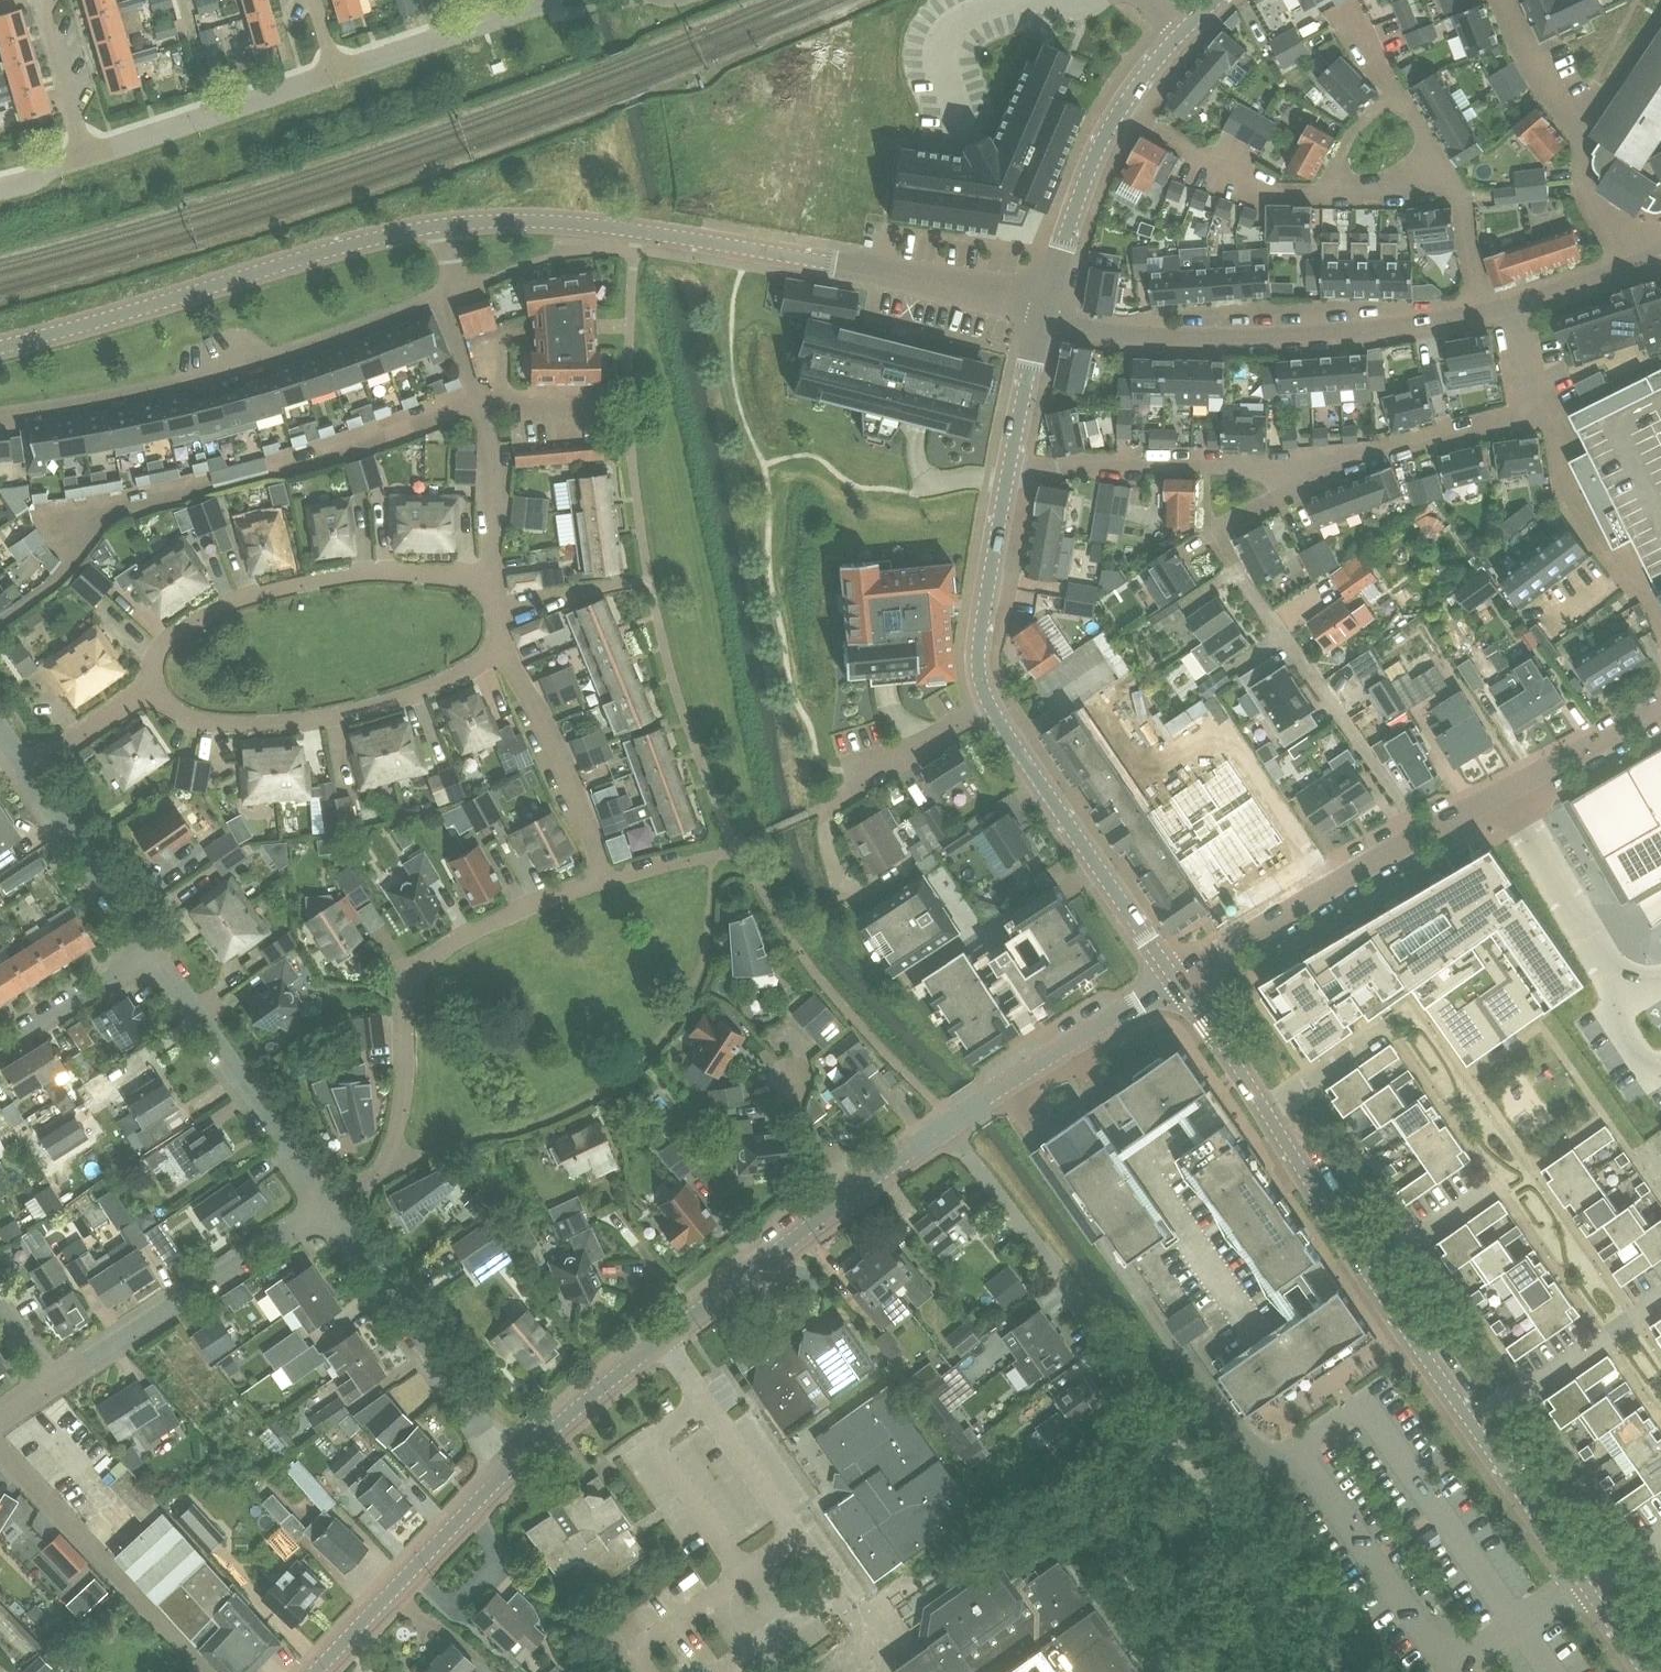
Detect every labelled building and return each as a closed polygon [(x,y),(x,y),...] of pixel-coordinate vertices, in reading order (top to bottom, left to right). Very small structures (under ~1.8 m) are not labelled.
[(90,16),(142,1),(142,0),(124,0),(121,1),(121,0),(85,0),(90,16)] [(153,11),(172,6),(171,0),(150,0),(153,11)] [(200,13),(218,8),(216,0),(196,0),(200,13)] [(247,17),(270,10),(267,0),(242,0),(247,17)] [(340,21),(363,15),(358,0),(333,0),(340,21)] [(401,16),(414,12),(410,0),(396,0),(401,16)] [(1306,10),(1324,0),(1301,0),(1306,10)] [(1393,2),(1398,15),(1412,10),(1408,0),(1397,0),(1393,2)] [(1445,13),(1459,8),(1456,0),(1440,0),(1445,13)] [(1541,42),(1558,35),(1560,40),(1578,32),(1580,36),(1578,37),(1578,38),(1596,30),(1591,19),(1627,2),(1632,0),(1521,0),(1541,42)] [(142,1),(90,16),(97,41),(125,33),(119,13),(143,6),(142,1)] [(1484,3),(1454,15),(1470,57),(1501,45),(1485,3),(1484,3)] [(1281,27),(1301,24),(1297,4),(1278,8),(1281,27)] [(26,34),(19,9),(0,14),(0,42),(26,34)] [(270,10),(247,17),(256,49),(280,42),(270,10)] [(1412,10),(1398,15),(1404,29),(1417,24),(1412,10)] [(173,20),(154,26),(157,39),(176,33),(173,20)] [(1433,23),(1405,34),(1410,47),(1438,36),(1433,23)] [(212,28),(199,32),(206,57),(219,54),(212,28)] [(1295,28),(1269,42),(1277,55),(1303,41),(1295,28)] [(1211,46),(1195,65),(1218,85),(1227,75),(1237,84),(1247,72),(1237,63),(1248,51),(1224,30),(1210,45),(1211,46)] [(125,33),(97,41),(104,67),(157,52),(155,47),(131,54),(125,33)] [(0,42),(0,47),(6,68),(34,60),(26,34),(0,42)] [(1303,41),(1277,55),(1284,68),(1310,54),(1303,41)] [(900,147),(891,217),(995,232),(998,211),(1017,200),(1045,212),(1061,176),(1055,174),(1083,108),(1060,98),(1069,77),(1060,73),(1068,53),(1043,42),(1034,62),(1028,59),(992,143),(981,138),(963,148),(967,157),(900,147)] [(1593,152),(1595,154),(1595,155),(1594,156),(1594,157),(1594,158),(1594,159),(1594,160),(1594,161),(1594,162),(1594,163),(1594,164),(1594,165),(1594,166),(1595,167),(1595,168),(1596,169),(1596,170),(1597,171),(1598,172),(1598,173),(1599,173),(1599,174),(1600,174),(1601,175),(1600,177),(1604,180),(1598,188),(1611,197),(1609,199),(1622,207),(1623,205),(1636,214),(1642,205),(1649,210),(1654,203),(1660,208),(1660,175),(1651,181),(1631,168),(1660,124),(1660,46),(1660,47),(1656,44),(1655,45),(1645,60),(1649,63),(1640,77),(1635,74),(1635,75),(1639,78),(1630,92),(1625,89),(1625,90),(1614,105),(1614,106),(1619,109),(1610,122),(1605,119),(1605,120),(1594,135),(1601,140),(1593,152)] [(157,52),(104,67),(112,93),(139,85),(133,64),(158,56),(157,52)] [(219,54),(206,57),(211,78),(224,75),(219,54)] [(1341,56),(1318,79),(1353,115),(1377,92),(1341,56)] [(0,92),(0,97),(41,85),(34,60),(6,68),(12,89),(0,92)] [(1513,62),(1488,77),(1495,90),(1521,74),(1513,62)] [(1195,65),(1165,100),(1167,103),(1188,120),(1218,85),(1195,65)] [(1438,71),(1412,87),(1435,126),(1462,110),(1438,71)] [(1521,74),(1495,90),(1503,102),(1529,87),(1521,74)] [(0,97),(0,103),(15,99),(21,119),(49,111),(41,85),(0,97)] [(1238,103),(1224,129),(1237,136),(1251,110),(1238,103)] [(1537,106),(1513,128),(1544,163),(1567,143),(1550,123),(1551,122),(1537,106)] [(1251,110),(1237,136),(1249,143),(1264,117),(1251,110)] [(1462,110),(1435,126),(1448,148),(1447,148),(1458,166),(1485,150),(1462,110)] [(1264,117),(1249,143),(1262,150),(1277,125),(1264,117)] [(1310,123),(1287,164),(1313,179),(1326,156),(1327,157),(1338,139),(1310,123)] [(1130,161),(1121,177),(1148,192),(1154,180),(1165,186),(1180,158),(1181,157),(1170,151),(1171,151),(1149,139),(1146,137),(1143,135),(1129,160),(1130,161)] [(1545,169),(1514,172),(1516,187),(1547,183),(1545,169)] [(1173,181),(1167,196),(1179,201),(1185,185),(1173,181)] [(1547,183),(1516,187),(1518,202),(1549,198),(1547,183)] [(1516,187),(1492,190),(1494,205),(1518,202),(1516,187)] [(1197,189),(1192,205),(1204,209),(1209,194),(1197,189)] [(1221,198),(1216,214),(1228,218),(1233,202),(1221,198)] [(1268,212),(1267,239),(1297,240),(1296,250),(1311,251),(1312,207),(1312,205),(1268,204),(1268,212)] [(1246,207),(1240,222),(1252,226),(1258,211),(1246,207)] [(1422,207),(1407,209),(1408,209),(1411,242),(1424,241),(1426,253),(1456,249),(1452,207),(1424,210),(1423,207),(1422,207)] [(1141,220),(1137,232),(1151,236),(1155,225),(1141,220)] [(1573,228),(1529,242),(1539,271),(1582,257),(1573,228)] [(1325,240),(1325,295),(1352,296),(1353,261),(1342,261),(1342,241),(1342,232),(1326,232),(1326,241),(1325,240)] [(1353,261),(1352,296),(1382,296),(1383,261),(1372,261),(1372,241),(1372,232),(1355,232),(1355,241),(1355,261),(1353,261)] [(1383,261),(1382,296),(1412,296),(1413,261),(1398,261),(1398,241),(1398,233),(1385,232),(1385,241),(1384,261),(1383,261)] [(1529,242),(1485,256),(1495,287),(1515,280),(1515,279),(1539,271),(1529,242)] [(1147,245),(1132,246),(1134,277),(1149,277),(1147,245)] [(1240,265),(1239,265),(1242,298),(1272,296),(1269,249),(1253,250),(1254,264),(1240,265)] [(1211,267),(1210,268),(1212,300),(1242,298),(1239,265),(1240,265),(1239,251),(1223,252),(1224,266),(1211,267)] [(1181,270),(1180,270),(1183,303),(1212,300),(1210,268),(1211,267),(1210,253),(1194,255),(1195,269),(1181,270)] [(1166,271),(1150,272),(1153,305),(1183,303),(1180,270),(1181,270),(1180,256),(1164,257),(1166,271)] [(1307,259),(1307,289),(1321,289),(1321,259),(1307,259)] [(1092,266),(1085,309),(1115,314),(1117,302),(1121,303),(1124,287),(1120,287),(1122,271),(1092,266)] [(590,273),(525,283),(529,313),(534,313),(537,351),(532,351),(532,381),(598,381),(598,350),(594,350),(593,327),(590,304),(595,304),(590,273)] [(775,290),(774,299),(789,307),(788,312),(816,316),(815,320),(811,319),(810,326),(805,325),(802,337),(807,338),(793,391),(861,408),(862,432),(867,434),(865,440),(882,444),(884,438),(889,439),(902,418),(969,435),(980,392),(992,391),(995,379),(978,368),(979,362),(911,344),(912,337),(911,337),(910,341),(890,336),(891,332),(890,331),(888,338),(847,328),(848,321),(853,322),(854,313),(858,314),(860,302),(856,302),(857,293),(793,283),(792,288),(775,290)] [(1556,321),(1561,337),(1562,340),(1564,340),(1570,338),(1572,337),(1580,361),(1577,362),(1578,364),(1607,354),(1604,345),(1615,341),(1638,334),(1644,332),(1649,345),(1649,346),(1652,356),(1658,354),(1660,353),(1660,287),(1659,288),(1647,292),(1644,283),(1625,289),(1625,290),(1628,298),(1615,302),(1591,310),(1589,308),(1580,310),(1580,314),(1564,319),(1556,321)] [(488,299),(457,309),(465,335),(466,336),(496,327),(488,299)] [(405,330),(415,355),(422,352),(427,350),(431,361),(449,354),(434,318),(405,330)] [(403,324),(376,334),(388,365),(395,363),(402,360),(406,358),(409,365),(417,362),(414,355),(415,355),(405,330),(403,324)] [(1452,370),(1445,371),(1448,389),(1498,380),(1490,336),(1487,337),(1486,333),(1446,340),(1452,370)] [(351,344),(361,375),(368,373),(375,370),(382,368),(388,365),(376,334),(357,342),(351,344)] [(1064,345),(1055,385),(1085,392),(1089,376),(1093,377),(1097,361),(1092,360),(1095,349),(1068,343),(1067,346),(1064,345)] [(325,353),(324,353),(334,385),(341,383),(348,380),(355,378),(361,375),(351,344),(330,351),(325,353)] [(298,362),(307,394),(314,392),(321,389),(328,387),(334,385),(324,353),(304,360),(298,362)] [(1368,354),(1337,356),(1340,389),(1341,389),(1354,388),(1355,402),(1371,400),(1370,389),(1368,360),(1368,354)] [(1337,356),(1308,358),(1310,391),(1311,391),(1325,390),(1326,404),(1342,403),(1341,389),(1340,389),(1337,356)] [(1134,358),(1133,402),(1150,402),(1150,394),(1164,394),(1165,359),(1134,358)] [(1308,358),(1277,360),(1278,365),(1280,393),(1295,392),(1296,406),(1312,405),(1311,391),(1310,391),(1308,358)] [(1383,358),(1368,360),(1370,389),(1386,388),(1383,358)] [(1165,359),(1164,394),(1178,394),(1178,403),(1193,403),(1195,359),(1165,359)] [(1195,359),(1193,403),(1209,404),(1209,395),(1224,396),(1225,360),(1195,359)] [(273,370),(272,374),(280,402),(281,402),(288,400),(295,398),(302,396),(307,394),(298,362),(273,370)] [(1436,363),(1422,367),(1429,395),(1443,392),(1436,363)] [(1278,365),(1262,366),(1265,398),(1280,397),(1280,393),(1278,365)] [(1569,461),(1613,549),(1632,540),(1646,567),(1660,559),(1660,368),(1587,405),(1570,414),(1588,451),(1569,461)] [(1601,372),(1576,384),(1583,398),(1608,386),(1601,372)] [(254,380),(245,384),(255,418),(262,416),(270,414),(277,412),(283,410),(281,402),(280,402),(272,374),(271,377),(254,380)] [(1412,390),(1383,397),(1392,430),(1435,418),(1423,375),(1409,379),(1412,390)] [(457,376),(444,381),(448,391),(462,386),(457,376)] [(1119,378),(1118,408),(1133,408),(1133,379),(1119,378)] [(220,396),(230,433),(258,426),(255,418),(245,384),(220,396)] [(188,393),(163,399),(171,432),(178,430),(185,428),(192,426),(198,425),(199,425),(191,396),(188,393)] [(414,393),(400,398),(404,409),(418,404),(414,393)] [(193,398),(191,396),(199,425),(198,425),(202,440),(230,433),(220,396),(193,398)] [(156,400),(136,405),(143,438),(150,436),(157,435),(164,433),(171,432),(163,399),(162,399),(156,400)] [(386,404),(373,409),(377,419),(390,414),(386,404)] [(1224,404),(1223,449),(1266,450),(1267,450),(1267,449),(1268,416),(1238,415),(1239,404),(1224,404)] [(136,405),(108,410),(115,443),(122,442),(129,440),(136,439),(143,438),(136,405)] [(1077,406),(1047,413),(1054,444),(1051,445),(1053,456),(1057,456),(1085,450),(1086,449),(1084,437),(1088,436),(1085,421),(1080,422),(1077,406)] [(1118,408),(1117,438),(1119,438),(1131,438),(1132,438),(1133,408),(1118,408)] [(97,412),(81,415),(86,448),(94,447),(101,446),(108,444),(115,443),(108,410),(107,411),(101,412),(97,412)] [(288,410),(264,418),(269,434),(294,425),(288,410)] [(359,413),(346,418),(349,428),(363,424),(359,413)] [(81,415),(52,420),(53,426),(54,426),(58,453),(66,451),(73,450),(80,449),(86,448),(81,415)] [(331,423),(318,427),(321,438),(335,433),(331,423)] [(53,426),(22,430),(23,435),(28,469),(47,467),(45,455),(52,453),(58,453),(54,426),(53,426)] [(1356,426),(1343,427),(1344,443),(1357,442),(1356,426)] [(1326,428),(1314,429),(1315,445),(1327,445),(1327,444),(1326,428)] [(1151,430),(1150,446),(1163,446),(1163,430),(1151,430)] [(1163,430),(1163,446),(1176,447),(1176,430),(1163,430)] [(1296,430),(1283,431),(1285,448),(1297,447),(1296,430)] [(1210,431),(1209,448),(1221,448),(1222,432),(1210,431)] [(304,432),(290,436),(293,446),(307,442),(304,432)] [(0,434),(0,462),(12,461),(9,433),(0,434)] [(1538,436),(1495,443),(1500,477),(1528,473),(1530,483),(1545,481),(1538,436)] [(276,440),(262,444),(265,455),(279,451),(276,440)] [(1482,444),(1438,456),(1447,488),(1490,476),(1482,444)] [(603,445),(515,453),(516,466),(604,458),(603,445)] [(456,452),(455,483),(475,483),(476,453),(456,452)] [(221,455),(206,458),(209,469),(210,469),(211,471),(229,467),(221,455)] [(373,455),(359,459),(368,489),(382,485),(373,455)] [(264,457),(238,464),(242,478),(268,471),(264,457)] [(206,458),(193,462),(195,473),(209,469),(206,458)] [(359,459),(345,464),(354,493),(368,489),(359,459)] [(229,467),(211,471),(214,485),(242,478),(238,464),(229,467)] [(178,465),(164,468),(167,479),(181,476),(178,465)] [(1373,474),(1349,483),(1360,512),(1403,495),(1392,465),(1372,473),(1373,474)] [(150,471),(136,474),(138,485),(152,482),(150,471)] [(610,472),(567,478),(571,511),(614,505),(610,472)] [(1436,473),(1422,477),(1429,500),(1443,497),(1436,473)] [(121,477),(107,479),(109,490),(123,487),(121,477)] [(1422,477),(1408,481),(1414,504),(1429,500),(1422,477)] [(1166,478),(1165,525),(1195,525),(1196,499),(1197,499),(1198,479),(1166,478)] [(92,482),(78,484),(80,495),(94,492),(92,481),(92,482)] [(283,481),(267,485),(273,507),(289,503),(283,481)] [(1102,482),(1096,511),(1111,514),(1116,484),(1102,482)] [(1349,483),(1306,500),(1317,528),(1360,512),(1349,483)] [(0,487),(0,490),(17,514),(20,512),(29,505),(24,498),(29,495),(27,484),(12,487),(0,487)] [(1037,513),(1035,530),(1064,535),(1072,490),(1057,487),(1041,484),(1041,486),(1036,513),(1037,513)] [(1116,484),(1111,514),(1125,516),(1131,487),(1116,484)] [(46,488),(32,490),(34,501),(48,499),(46,488)] [(391,495),(391,516),(393,516),(393,525),(396,525),(396,546),(406,546),(406,549),(423,549),(424,501),(406,500),(406,495),(391,495)] [(215,496),(201,501),(212,529),(226,524),(215,496)] [(424,501),(423,549),(442,549),(442,546),(451,547),(452,526),(455,526),(455,517),(457,517),(458,496),(443,496),(443,501),(424,501)] [(334,504),(310,508),(318,556),(342,552),(341,550),(351,548),(348,528),(351,528),(349,519),(352,518),(348,497),(333,499),(334,504)] [(536,497),(534,513),(535,513),(545,514),(547,498),(536,497)] [(201,501),(187,507),(197,535),(212,529),(201,501)] [(1528,502),(1505,519),(1512,530),(1536,513),(1528,502)] [(614,505),(571,511),(576,542),(618,537),(614,505)] [(513,510),(511,525),(544,528),(545,514),(535,513),(513,510)] [(1563,528),(1550,537),(1574,568),(1591,555),(1568,524),(1569,524),(1559,511),(1553,515),(1563,528)] [(251,516),(236,520),(242,541),(244,540),(246,549),(249,548),(254,568),(264,566),(264,568),(288,562),(276,515),(253,521),(251,516)] [(1421,528),(1419,535),(1423,541),(1429,543),(1435,539),(1437,533),(1443,529),(1438,521),(1429,518),(1420,524),(1422,527),(1421,528)] [(1488,532),(1497,544),(1510,534),(1501,522),(1488,532)] [(1263,524),(1234,539),(1257,584),(1287,569),(1263,524)] [(35,528),(10,545),(18,558),(44,540),(35,528)] [(1035,530),(1027,575),(1057,580),(1064,535),(1035,530)] [(174,549),(158,559),(185,599),(200,589),(199,587),(207,582),(195,565),(198,563),(193,555),(195,554),(183,536),(171,544),(174,549)] [(618,537),(576,542),(580,575),(623,569),(618,537)] [(1550,537),(1533,550),(1557,581),(1574,568),(1550,537)] [(1325,538),(1312,545),(1326,571),(1339,565),(1325,538)] [(1093,542),(1091,560),(1101,561),(1103,544),(1093,542)] [(1312,545),(1299,552),(1313,578),(1326,571),(1312,545)] [(1154,575),(1144,581),(1161,607),(1197,584),(1173,547),(1147,564),(1154,575)] [(1533,550),(1516,563),(1540,594),(1557,581),(1533,550)] [(53,553),(44,564),(52,571),(61,560),(53,553)] [(1486,554),(1479,560),(1487,570),(1494,565),(1486,554)] [(1351,576),(1339,584),(1349,599),(1377,581),(1361,556),(1345,566),(1351,576)] [(135,562),(114,577),(122,589),(133,581),(140,591),(142,590),(147,597),(149,596),(161,612),(169,607),(170,609),(185,599),(158,559),(143,570),(140,565),(138,566),(135,562)] [(890,559),(838,564),(846,639),(842,639),(846,677),(869,675),(870,686),(925,680),(925,684),(945,683),(945,678),(954,677),(948,615),(954,614),(952,601),(956,600),(952,562),(891,568),(890,559)] [(1646,567),(1660,596),(1660,559),(1646,567)] [(90,562),(80,573),(103,594),(113,583),(90,562)] [(1516,563),(1499,577),(1522,608),(1540,594),(1516,563)] [(1485,570),(1470,581),(1483,599),(1498,588),(1485,570)] [(539,571),(508,576),(510,591),(542,586),(539,571)] [(80,573),(70,584),(93,605),(103,594),(80,573)] [(23,594),(13,581),(2,588),(0,586),(0,610),(23,594)] [(1070,583),(1067,597),(1096,602),(1099,587),(1070,583)] [(1454,594),(1448,598),(1452,604),(1458,600),(1454,594)] [(1067,597),(1065,612),(1094,617),(1096,602),(1067,597)] [(1218,597),(1188,618),(1204,641),(1204,642),(1234,620),(1218,597)] [(605,598),(565,615),(578,645),(617,628),(605,598)] [(1341,599),(1309,623),(1329,650),(1362,627),(1376,616),(1366,603),(1352,613),(1341,599)] [(1176,601),(1149,619),(1157,631),(1183,613),(1176,601)] [(1640,602),(1632,606),(1638,618),(1646,614),(1640,602)] [(541,618),(512,630),(518,644),(547,632),(541,618)] [(1037,620),(1012,637),(1027,659),(1026,660),(1037,676),(1064,658),(1037,620)] [(1204,641),(1192,649),(1208,673),(1220,664),(1221,665),(1251,644),(1234,620),(1204,642),(1204,641)] [(1585,621),(1574,629),(1580,636),(1590,628),(1585,621)] [(1537,623),(1530,628),(1538,639),(1545,633),(1537,623)] [(88,637),(72,648),(100,688),(115,677),(113,675),(121,669),(109,653),(112,651),(107,643),(109,642),(96,624),(85,632),(88,637)] [(1630,627),(1611,638),(1632,671),(1644,664),(1643,663),(1650,658),(1630,627)] [(617,628),(578,645),(590,674),(630,657),(617,628)] [(1545,633),(1538,639),(1546,649),(1553,644),(1545,633)] [(1611,638),(1593,650),(1614,683),(1632,671),(1611,638)] [(19,642),(8,650),(26,675),(37,668),(19,642)] [(1495,643),(1488,648),(1502,671),(1510,666),(1495,643)] [(1553,644),(1546,649),(1554,660),(1561,655),(1553,644)] [(53,654),(42,662),(54,680),(56,679),(61,686),(64,685),(75,701),(83,696),(85,698),(100,688),(72,648),(56,659),(53,654)] [(1593,650),(1574,661),(1594,692),(1602,689),(1602,690),(1614,683),(1593,650)] [(1536,655),(1513,670),(1522,685),(1543,717),(1566,702),(1546,670),(1536,655)] [(630,657),(590,674),(603,703),(642,686),(630,657)] [(1470,658),(1458,665),(1474,690),(1486,682),(1470,658)] [(1266,660),(1240,677),(1247,688),(1248,690),(1248,689),(1262,711),(1300,687),(1285,665),(1287,664),(1286,663),(1274,671),(1266,660)] [(1376,661),(1357,672),(1385,717),(1404,706),(1376,661)] [(561,668),(540,676),(546,691),(546,693),(568,684),(576,680),(569,664),(561,668)] [(1433,667),(1422,674),(1434,692),(1445,685),(1433,667)] [(1221,668),(1199,685),(1209,699),(1232,682),(1221,668)] [(1134,671),(1078,709),(1079,710),(1078,711),(1085,721),(1142,682),(1134,671)] [(1408,672),(1392,682),(1409,708),(1434,692),(1422,674),(1413,680),(1408,672)] [(1568,682),(1576,693),(1583,687),(1575,676),(1568,682)] [(1508,677),(1491,688),(1499,700),(1498,700),(1519,732),(1543,717),(1522,685),(1515,689),(1508,677)] [(568,684),(546,693),(552,705),(581,693),(576,680),(568,684)] [(642,686),(603,703),(615,733),(655,717),(642,686)] [(1144,687),(1126,699),(1132,708),(1150,695),(1144,687)] [(1314,709),(1300,687),(1262,711),(1277,734),(1276,734),(1277,735),(1278,735),(1285,746),(1311,729),(1304,718),(1316,710),(1315,709),(1314,709)] [(1444,702),(1442,704),(1474,754),(1494,742),(1463,691),(1444,702)] [(466,694),(444,704),(463,748),(485,739),(487,744),(499,739),(502,747),(509,744),(518,767),(533,761),(521,733),(515,735),(510,723),(497,728),(493,718),(491,719),(487,710),(484,712),(476,693),(467,697),(466,694)] [(1442,720),(1434,725),(1439,734),(1438,735),(1456,765),(1474,754),(1442,704),(1435,708),(1442,720)] [(1076,709),(1041,732),(1076,783),(1082,778),(1098,803),(1092,807),(1122,851),(1128,846),(1144,871),(1138,875),(1157,903),(1156,903),(1176,933),(1212,908),(1207,901),(1189,874),(1147,813),(1134,794),(1076,709)] [(1181,738),(1202,728),(1194,712),(1173,722),(1181,738)] [(397,722),(378,727),(391,774),(410,769),(411,774),(425,770),(419,750),(417,750),(415,741),(412,742),(407,722),(398,725),(397,722)] [(1384,740),(1373,746),(1383,763),(1395,755),(1414,787),(1438,772),(1411,727),(1407,730),(1404,724),(1386,735),(1390,740),(1385,743),(1384,740)] [(363,734),(354,737),(359,757),(355,757),(358,766),(355,767),(361,788),(375,784),(373,779),(391,774),(378,727),(362,732),(363,734)] [(592,730),(571,738),(577,753),(577,754),(607,742),(601,727),(592,730)] [(118,740),(100,753),(108,764),(112,761),(127,782),(166,755),(152,734),(150,736),(145,728),(128,739),(127,737),(119,742),(118,740)] [(663,728),(622,743),(634,773),(674,758),(663,728)] [(1311,734),(1300,741),(1306,751),(1317,743),(1311,734)] [(1300,741),(1289,749),(1295,758),(1306,751),(1300,741)] [(607,742),(577,754),(582,767),(612,756),(607,742)] [(291,744),(273,745),(276,794),(294,792),(295,797),(309,796),(320,795),(325,831),(340,829),(340,828),(335,798),(334,798),(332,782),(318,784),(319,786),(308,787),(307,775),(305,775),(305,766),(302,766),(301,746),(291,747),(291,744)] [(961,744),(923,767),(940,794),(977,770),(961,744)] [(244,780),(242,780),(243,801),(257,800),(257,795),(276,794),(272,745),(255,747),(255,749),(246,750),(247,770),(243,770),(244,780)] [(1334,769),(1323,776),(1350,816),(1360,809),(1359,808),(1374,798),(1352,764),(1357,761),(1348,748),(1329,761),(1334,769)] [(1571,800),(1628,898),(1621,902),(1591,849),(1590,849),(1621,904),(1629,899),(1630,902),(1660,884),(1660,748),(1571,800)] [(181,757),(176,787),(191,789),(195,760),(181,757)] [(1202,776),(1147,813),(1189,874),(1207,901),(1222,891),(1219,885),(1228,879),(1232,885),(1248,874),(1245,868),(1254,861),(1258,867),(1264,864),(1274,856),(1271,851),(1286,841),(1230,757),(1214,768),(1217,773),(1205,781),(1202,776)] [(674,758),(634,773),(645,803),(685,788),(674,758)] [(195,760),(191,789),(205,791),(210,762),(195,760)] [(452,766),(440,771),(452,801),(464,796),(452,766)] [(418,774),(403,780),(410,800),(426,794),(418,774)] [(1323,776),(1298,793),(1324,831),(1339,821),(1340,822),(1350,816),(1323,776)] [(596,803),(616,796),(613,786),(593,793),(596,803)] [(645,803),(632,808),(637,821),(650,817),(656,833),(669,828),(671,834),(698,824),(685,788),(645,803)] [(486,790),(473,798),(488,823),(501,815),(486,790)] [(627,792),(616,796),(622,812),(632,808),(627,792)] [(350,796),(335,798),(340,828),(354,825),(350,796)] [(473,798),(459,805),(474,831),(488,823),(473,798)] [(936,804),(922,813),(940,840),(953,831),(936,804)] [(175,806),(135,834),(154,860),(194,832),(175,806)] [(888,807),(851,829),(877,872),(904,856),(889,830),(899,825),(888,807)] [(622,812),(602,819),(607,832),(637,821),(632,808),(622,812)] [(0,810),(0,850),(20,836),(2,809),(0,810)] [(551,812),(511,833),(521,852),(530,847),(541,867),(553,861),(557,869),(574,860),(570,852),(571,852),(551,812)] [(1010,812),(984,829),(1008,866),(1034,849),(1010,812)] [(922,840),(910,848),(918,859),(939,845),(925,823),(915,829),(922,840)] [(967,824),(940,840),(948,854),(975,837),(967,824)] [(230,832),(206,849),(214,861),(238,844),(230,832)] [(238,844),(214,861),(222,873),(247,856),(238,844)] [(478,844),(449,860),(473,902),(501,887),(478,844)] [(1269,992),(1261,997),(1302,1055),(1310,1050),(1315,1058),(1357,1028),(1352,1021),(1367,1010),(1370,1015),(1372,1017),(1375,1015),(1397,1000),(1413,989),(1426,1008),(1467,1067),(1491,1050),(1495,1055),(1507,1046),(1504,1041),(1548,1010),(1587,982),(1548,926),(1514,878),(1493,848),(1477,857),(1469,844),(1446,857),(1454,871),(1418,892),(1414,886),(1391,902),(1393,906),(1366,922),(1349,932),(1324,947),(1271,978),(1262,983),(1264,985),(1269,992)] [(394,885),(391,897),(405,919),(410,922),(429,922),(438,904),(438,900),(434,894),(426,894),(424,890),(428,885),(440,877),(423,850),(403,863),(410,875),(394,885)] [(40,856),(20,869),(27,880),(47,867),(40,856)] [(349,866),(336,874),(339,878),(355,904),(368,896),(352,870),(349,866)] [(0,882),(0,884),(7,894),(27,880),(20,869),(0,882)] [(1046,871),(1036,877),(1042,887),(1052,880),(1046,871)] [(880,905),(860,918),(863,922),(868,930),(871,935),(878,930),(892,952),(886,956),(891,965),(897,973),(904,968),(946,941),(959,932),(961,931),(956,923),(925,875),(880,905)] [(209,899),(192,910),(198,918),(195,920),(206,935),(246,908),(235,892),(239,889),(231,877),(214,890),(215,892),(207,897),(209,899)] [(1012,945),(993,958),(1003,973),(1010,969),(1035,1008),(1045,1001),(1048,1006),(1066,994),(1083,982),(1080,978),(1090,972),(1093,976),(1110,964),(1099,947),(1098,948),(1091,937),(1092,936),(1080,920),(1069,902),(1058,885),(1016,913),(1027,930),(1034,925),(1055,957),(1031,973),(1012,945)] [(30,891),(23,895),(28,903),(35,899),(30,891)] [(345,895),(307,920),(331,958),(333,957),(337,964),(354,954),(349,946),(360,939),(347,920),(357,914),(345,895)] [(246,908),(206,935),(216,949),(218,948),(224,956),(240,944),(243,947),(250,942),(252,944),(269,932),(261,920),(257,923),(246,908)] [(750,912),(730,920),(734,975),(774,972),(769,961),(750,912)] [(54,929),(54,930),(71,957),(94,943),(77,916),(54,929)] [(37,924),(25,931),(32,943),(49,971),(71,957),(54,930),(54,929),(49,921),(39,928),(37,924)] [(288,931),(262,949),(271,962),(297,944),(288,931)] [(32,943),(10,957),(27,984),(49,971),(32,943)] [(969,948),(925,976),(927,979),(933,988),(929,991),(938,1004),(940,1008),(945,1005),(951,1014),(947,1017),(955,1030),(958,1034),(962,1031),(968,1041),(964,1044),(966,1048),(974,1060),(975,1061),(1004,1042),(1005,1042),(1022,1032),(969,948)] [(253,996),(251,1000),(252,1020),(270,1027),(276,1027),(279,1025),(288,1030),(295,1026),(293,1015),(297,1012),(299,1000),(288,984),(300,976),(286,956),(260,974),(268,986),(269,993),(266,996),(259,992),(253,996)] [(0,963),(0,990),(5,998),(27,984),(10,957),(0,963)] [(814,995),(793,1014),(814,1037),(835,1017),(814,995)] [(127,996),(93,1018),(101,1030),(107,1040),(114,1036),(122,1048),(125,1052),(134,1046),(132,1041),(149,1030),(152,1028),(144,1015),(145,1015),(138,1005),(134,1007),(127,996)] [(381,1014),(349,1018),(353,1049),(362,1047),(360,1032),(383,1030),(381,1014)] [(702,1039),(690,1058),(717,1076),(743,1035),(716,1017),(714,1021),(705,1014),(693,1033),(702,1039)] [(80,1024),(68,1031),(77,1045),(88,1037),(80,1024)] [(852,1033),(829,1049),(840,1063),(842,1062),(852,1075),(831,1092),(845,1110),(843,1114),(849,1122),(853,1121),(855,1123),(885,1100),(861,1069),(873,1060),(863,1046),(862,1047),(852,1033)] [(48,1040),(25,1054),(42,1081),(48,1090),(57,1084),(52,1076),(65,1068),(48,1040)] [(1391,1043),(1332,1085),(1339,1095),(1333,1099),(1345,1116),(1363,1103),(1362,1103),(1378,1092),(1378,1091),(1369,1079),(1401,1057),(1391,1043)] [(1109,1098),(1048,1140),(1243,1418),(1371,1328),(1250,1155),(1252,1153),(1253,1150),(1253,1148),(1252,1145),(1244,1133),(1242,1135),(1233,1121),(1235,1120),(1183,1046),(1119,1091),(1121,1094),(1111,1101),(1109,1098)] [(1023,1055),(1028,1066),(1048,1057),(1043,1047),(1023,1055)] [(81,1051),(69,1059),(83,1082),(94,1074),(81,1051)] [(25,1054),(2,1068),(19,1096),(42,1081),(25,1054)] [(1378,1092),(1362,1103),(1363,1103),(1379,1127),(1383,1125),(1394,1117),(1393,1117),(1409,1106),(1408,1105),(1397,1089),(1415,1077),(1409,1069),(1378,1091),(1378,1092)] [(893,1074),(889,1077),(895,1085),(899,1081),(893,1074)] [(327,1076),(311,1083),(320,1106),(327,1103),(339,1135),(350,1130),(352,1135),(355,1141),(375,1133),(369,1078),(330,1082),(327,1076)] [(161,1079),(126,1100),(144,1129),(136,1134),(145,1148),(171,1131),(162,1118),(178,1107),(161,1079)] [(741,1085),(708,1090),(710,1105),(743,1099),(741,1085)] [(1409,1106),(1393,1117),(1394,1117),(1407,1137),(1441,1114),(1426,1093),(1408,1105),(1409,1106)] [(13,1102),(1,1109),(4,1113),(13,1127),(24,1120),(13,1102)] [(40,1135),(54,1158),(87,1137),(73,1114),(40,1135)] [(1441,1114),(1407,1137),(1420,1156),(1454,1132),(1441,1114)] [(751,1119),(719,1123),(722,1147),(736,1145),(738,1165),(748,1172),(774,1169),(779,1165),(787,1148),(774,1132),(771,1131),(763,1132),(761,1139),(756,1140),(753,1134),(751,1119)] [(692,1121),(676,1123),(678,1146),(694,1144),(692,1121)] [(557,1143),(549,1147),(558,1164),(565,1161),(571,1172),(592,1162),(596,1173),(616,1163),(597,1123),(557,1142),(557,1143)] [(195,1126),(168,1144),(174,1153),(181,1162),(191,1155),(200,1169),(230,1149),(228,1146),(231,1145),(224,1135),(221,1136),(214,1125),(200,1135),(195,1126)] [(1606,1125),(1547,1166),(1554,1176),(1548,1180),(1560,1197),(1593,1174),(1584,1160),(1616,1138),(1606,1125)] [(1372,1132),(1362,1139),(1368,1148),(1378,1141),(1372,1132)] [(1430,1169),(1398,1191),(1407,1205),(1467,1163),(1460,1153),(1465,1149),(1454,1132),(1420,1156),(1430,1169)] [(672,1144),(660,1154),(680,1178),(691,1169),(672,1144)] [(156,1150),(143,1159),(150,1168),(162,1159),(156,1150)] [(1625,1152),(1618,1156),(1624,1164),(1630,1159),(1625,1152)] [(459,1155),(445,1161),(449,1171),(463,1165),(459,1155)] [(1393,1161),(1383,1169),(1389,1177),(1399,1170),(1393,1161)] [(438,1169),(390,1195),(408,1231),(417,1222),(454,1184),(438,1169)] [(1593,1174),(1560,1197),(1573,1215),(1606,1192),(1593,1174)] [(230,1183),(201,1203),(220,1230),(229,1223),(230,1224),(241,1216),(244,1219),(255,1211),(253,1208),(265,1199),(251,1179),(235,1190),(230,1183)] [(1646,1181),(1639,1186),(1645,1194),(1652,1190),(1646,1181)] [(684,1184),(659,1205),(673,1222),(664,1229),(678,1246),(687,1239),(689,1242),(714,1222),(684,1184)] [(928,1212),(912,1224),(941,1259),(949,1252),(957,1246),(945,1231),(950,1226),(957,1221),(968,1235),(975,1229),(983,1223),(972,1210),(973,1210),(953,1185),(925,1208),(928,1212)] [(51,1187),(34,1198),(46,1216),(63,1206),(51,1187)] [(1606,1192),(1573,1215),(1587,1236),(1605,1223),(1621,1212),(1620,1212),(1606,1192)] [(1500,1199),(1440,1240),(1447,1250),(1442,1254),(1454,1271),(1471,1259),(1487,1247),(1486,1246),(1478,1234),(1509,1212),(1500,1199)] [(1616,1239),(1598,1252),(1604,1260),(1636,1238),(1636,1237),(1652,1226),(1652,1225),(1635,1201),(1631,1204),(1620,1212),(1621,1212),(1605,1223),(1616,1239)] [(141,1210),(133,1215),(142,1229),(156,1220),(151,1212),(141,1210)] [(555,1222),(552,1224),(559,1239),(589,1225),(582,1210),(555,1222)] [(1613,1273),(1622,1286),(1660,1259),(1660,1219),(1652,1225),(1652,1226),(1636,1237),(1636,1238),(1645,1250),(1613,1273)] [(107,1252),(106,1253),(131,1291),(155,1275),(138,1249),(148,1243),(134,1220),(119,1229),(126,1239),(107,1252)] [(523,1220),(506,1229),(517,1252),(535,1244),(523,1220)] [(489,1221),(453,1246),(461,1258),(497,1233),(489,1221)] [(0,1231),(0,1235),(6,1244),(22,1233),(15,1222),(0,1231)] [(51,1229),(46,1222),(38,1227),(43,1234),(51,1229)] [(161,1223),(144,1234),(157,1253),(174,1243),(161,1223)] [(1487,1247),(1471,1259),(1488,1283),(1492,1280),(1502,1273),(1502,1272),(1518,1262),(1517,1261),(1506,1245),(1524,1233),(1518,1224),(1486,1246),(1487,1247)] [(557,1259),(553,1270),(564,1294),(569,1297),(588,1299),(599,1282),(599,1279),(596,1272),(588,1272),(586,1268),(591,1262),(604,1256),(590,1227),(568,1238),(574,1250),(557,1259)] [(497,1233),(461,1258),(470,1271),(506,1246),(497,1233)] [(864,1260),(879,1279),(882,1277),(892,1289),(902,1281),(909,1289),(917,1299),(928,1289),(930,1288),(901,1252),(897,1255),(886,1241),(864,1260)] [(89,1248),(64,1264),(79,1288),(90,1280),(107,1306),(131,1291),(106,1253),(96,1259),(89,1248)] [(1518,1262),(1502,1272),(1502,1273),(1516,1293),(1549,1269),(1535,1248),(1517,1261),(1518,1262)] [(55,1255),(29,1271),(42,1292),(39,1294),(47,1306),(45,1307),(54,1321),(52,1322),(51,1326),(55,1332),(59,1333),(61,1332),(62,1334),(89,1317),(72,1290),(65,1279),(69,1277),(55,1255)] [(863,1258),(845,1273),(860,1290),(854,1294),(881,1328),(893,1317),(887,1310),(900,1299),(892,1289),(882,1277),(879,1279),(864,1260),(863,1258)] [(292,1271),(265,1290),(283,1316),(292,1309),(302,1303),(326,1286),(311,1264),(295,1275),(292,1271)] [(1549,1269),(1516,1293),(1529,1311),(1562,1288),(1549,1269)] [(1016,1277),(994,1295),(1005,1307),(1026,1289),(1016,1277)] [(302,1303),(292,1309),(309,1333),(318,1327),(317,1325),(341,1309),(326,1286),(302,1303)] [(1481,1288),(1471,1295),(1477,1304),(1488,1297),(1481,1288)] [(1538,1324),(1507,1346),(1516,1360),(1576,1318),(1569,1308),(1574,1305),(1562,1288),(1529,1311),(1538,1324)] [(227,1292),(215,1299),(220,1307),(228,1302),(232,1300),(227,1292)] [(1011,1329),(1003,1335),(1018,1358),(1056,1331),(1039,1308),(1011,1329)] [(525,1311),(491,1340),(505,1357),(514,1349),(529,1367),(539,1358),(544,1365),(559,1353),(553,1346),(555,1345),(525,1311)] [(218,1318),(193,1334),(210,1359),(235,1343),(218,1318)] [(1501,1318),(1492,1325),(1498,1333),(1508,1326),(1501,1318)] [(799,1353),(798,1354),(808,1368),(807,1368),(818,1384),(823,1390),(828,1398),(859,1377),(875,1366),(877,1364),(846,1320),(845,1321),(844,1322),(832,1330),(829,1332),(807,1328),(803,1330),(803,1331),(799,1353)] [(886,1329),(873,1340),(890,1360),(902,1348),(886,1329)] [(297,1330),(279,1342),(290,1359),(308,1347),(297,1330)] [(320,1352),(318,1354),(323,1360),(329,1368),(331,1366),(337,1375),(347,1368),(371,1351),(356,1330),(333,1346),(330,1345),(320,1352)] [(970,1331),(951,1346),(958,1356),(978,1341),(970,1331)] [(1018,1358),(1014,1361),(1030,1384),(1044,1374),(1072,1353),(1056,1331),(1018,1358)] [(756,1362),(751,1386),(781,1429),(815,1406),(806,1393),(818,1384),(807,1368),(808,1368),(798,1354),(799,1353),(790,1341),(792,1340),(791,1339),(789,1340),(756,1362)] [(290,1359),(280,1366),(292,1382),(323,1360),(318,1354),(320,1352),(313,1343),(308,1347),(290,1359)] [(353,1376),(339,1387),(349,1401),(364,1391),(363,1389),(386,1373),(371,1351),(347,1368),(353,1376)] [(229,1354),(218,1362),(227,1375),(238,1367),(229,1354)] [(1609,1354),(1550,1396),(1557,1406),(1551,1410),(1563,1427),(1570,1422),(1580,1415),(1580,1414),(1596,1403),(1596,1402),(1587,1390),(1618,1368),(1609,1354)] [(914,1372),(904,1380),(915,1395),(925,1387),(914,1372)] [(1036,1427),(1030,1432),(1041,1446),(1046,1442),(1052,1450),(1044,1455),(1050,1464),(1059,1457),(1056,1453),(1084,1434),(1076,1422),(1105,1401),(1087,1375),(1054,1399),(1056,1402),(1054,1403),(1060,1411),(1036,1427)] [(925,1387),(915,1395),(931,1416),(946,1405),(938,1395),(948,1387),(940,1376),(925,1387)] [(137,1380),(98,1405),(119,1439),(139,1426),(149,1442),(180,1423),(167,1402),(155,1409),(143,1389),(137,1380)] [(1596,1403),(1580,1414),(1580,1415),(1597,1439),(1612,1428),(1611,1428),(1627,1417),(1626,1416),(1615,1401),(1633,1388),(1627,1380),(1596,1402),(1596,1403)] [(887,1386),(814,1438),(838,1471),(832,1487),(852,1491),(853,1492),(824,1512),(873,1581),(975,1509),(887,1386)] [(339,1396),(317,1411),(328,1427),(350,1412),(339,1396)] [(390,1401),(366,1424),(386,1445),(410,1422),(390,1401)] [(1627,1417),(1611,1428),(1612,1428),(1625,1448),(1658,1425),(1644,1404),(1626,1416),(1627,1417)] [(946,1405),(931,1416),(938,1426),(953,1414),(946,1405)] [(1570,1422),(1563,1427),(1570,1437),(1577,1432),(1570,1422)] [(969,1425),(963,1430),(972,1441),(976,1438),(978,1437),(969,1425)] [(1625,1448),(1638,1467),(1660,1451),(1660,1429),(1658,1425),(1625,1448)] [(268,1426),(258,1436),(275,1455),(285,1466),(288,1464),(293,1460),(296,1457),(268,1426)] [(415,1427),(392,1449),(407,1465),(409,1463),(432,1487),(452,1469),(442,1458),(445,1455),(431,1440),(429,1441),(424,1435),(415,1427)] [(285,1432),(279,1437),(289,1449),(295,1444),(285,1432)] [(972,1441),(959,1452),(970,1466),(987,1452),(976,1438),(972,1441)] [(354,1443),(330,1466),(341,1478),(366,1455),(354,1443)] [(1590,1443),(1580,1451),(1586,1459),(1596,1452),(1590,1443)] [(1616,1502),(1625,1516),(1660,1491),(1660,1451),(1638,1467),(1648,1480),(1616,1502)] [(380,1457),(349,1487),(357,1496),(385,1527),(411,1503),(396,1487),(403,1481),(380,1457)] [(288,1464),(290,1465),(286,1469),(323,1510),(306,1528),(304,1531),(314,1540),(313,1541),(345,1571),(367,1548),(335,1518),(334,1519),(324,1509),(335,1499),(298,1458),(294,1461),(293,1460),(288,1464)] [(102,1477),(140,1519),(144,1516),(151,1523),(115,1556),(221,1671),(252,1671),(281,1642),(163,1512),(162,1513),(155,1506),(159,1502),(121,1460),(102,1477)] [(1612,1474),(1601,1481),(1606,1489),(1617,1482),(1612,1474)] [(550,1515),(526,1533),(556,1576),(583,1557),(602,1584),(645,1553),(628,1529),(632,1526),(610,1493),(603,1498),(601,1495),(587,1493),(584,1495),(580,1488),(547,1511),(550,1515)] [(16,1500),(4,1493),(0,1498),(0,1526),(16,1500)] [(273,1493),(262,1503),(280,1523),(291,1514),(273,1493)] [(193,1504),(177,1519),(207,1551),(223,1536),(193,1504)] [(1432,1530),(1416,1541),(1424,1552),(1440,1540),(1432,1530)] [(59,1533),(46,1546),(74,1575),(87,1562),(59,1533)] [(1094,1607),(1093,1607),(1059,1560),(1026,1583),(1018,1572),(1020,1576),(1011,1583),(1001,1569),(984,1566),(937,1598),(935,1613),(923,1621),(920,1633),(928,1643),(916,1652),(891,1670),(893,1671),(1140,1671),(1094,1607)] [(268,1563),(258,1573),(272,1585),(262,1595),(293,1625),(313,1604),(312,1603),(325,1588),(298,1563),(290,1571),(288,1569),(281,1575),(268,1563)] [(95,1579),(86,1587),(97,1600),(106,1592),(95,1579)] [(496,1594),(473,1617),(505,1648),(517,1635),(531,1649),(545,1634),(534,1624),(540,1619),(533,1605),(523,1595),(511,1608),(496,1594)] [(33,1651),(40,1642),(0,1602),(0,1617),(33,1651)] [(35,1604),(26,1614),(37,1625),(47,1616),(35,1604)] [(420,1671),(473,1671),(471,1670),(476,1666),(450,1641),(420,1671)] [(20,1671),(45,1671),(52,1665),(40,1653),(20,1671)]
